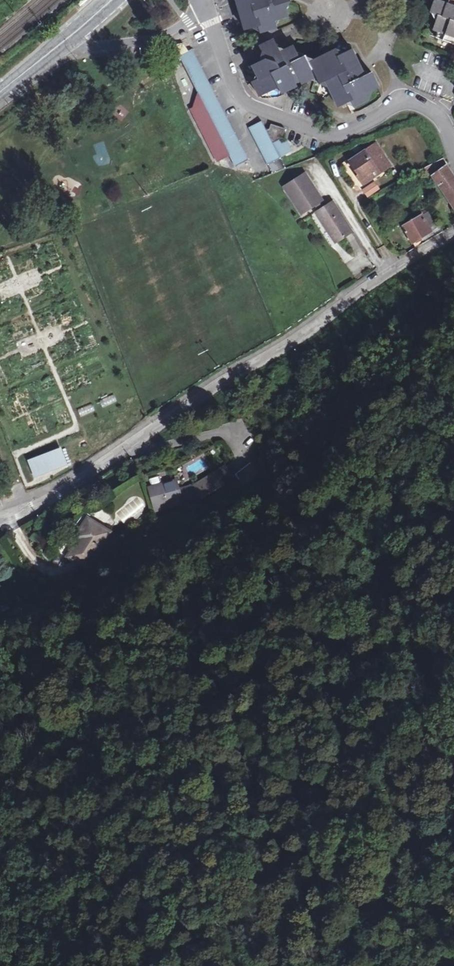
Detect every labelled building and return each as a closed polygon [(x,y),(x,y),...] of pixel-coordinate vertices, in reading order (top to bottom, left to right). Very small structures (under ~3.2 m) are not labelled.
[(237,0),(246,29),(260,25),(262,32),(277,28),(276,25),(280,19),(288,16),(284,2),(290,0),(239,0),(237,0)] [(442,1),(441,0),(436,0),(431,13),(433,15),(436,21),(433,30),(439,32),(445,34),(443,40),(453,43),(453,0),(442,0),(442,1)] [(315,59),(307,57),(307,56),(300,59),(293,45),(285,49),(278,47),(274,39),(261,45),(267,59),(254,66),(258,73),(256,80),(254,81),(261,96),(280,87),(283,93),(297,87),(295,84),(301,81),(302,84),(311,79),(321,83),(325,80),(338,107),(352,100),(355,107),(369,100),(366,93),(379,87),(372,73),(372,74),(364,71),(353,50),(340,56),(336,49),(315,59)] [(184,43),(174,45),(169,49),(170,56),(177,61),(182,60),(179,56),(188,52),(184,43)] [(192,49),(188,52),(179,56),(182,60),(197,94),(230,156),(236,166),(249,159),(192,49)] [(230,156),(197,94),(189,110),(216,163),(230,156)] [(279,159),(271,144),(265,132),(260,122),(247,128),(267,165),(279,159)] [(289,153),(281,139),(284,128),(271,124),(269,130),(265,132),(271,144),(279,159),(289,153)] [(377,143),(373,146),(382,158),(386,156),(377,143)] [(382,158),(373,146),(352,160),(361,174),(359,175),(364,183),(392,164),(386,156),(382,158)] [(446,166),(448,164),(444,158),(420,170),(425,181),(434,176),(452,202),(453,205),(453,177),(446,166)] [(279,159),(267,165),(271,173),(284,168),(279,159)] [(316,198),(320,196),(305,173),(285,186),(302,214),(315,205),(319,203),(316,198)] [(374,180),(361,187),(365,195),(378,188),(374,180)] [(326,206),(320,196),(316,198),(319,203),(315,205),(318,211),(326,206)] [(333,201),(326,206),(318,211),(316,212),(325,226),(326,225),(337,242),(353,231),(333,201)] [(429,212),(427,212),(422,215),(403,225),(413,242),(432,232),(431,231),(438,227),(429,212)] [(113,395),(100,401),(102,407),(116,401),(113,395)] [(81,416),(95,411),(92,404),(78,410),(81,416)] [(26,458),(33,478),(68,465),(61,445),(26,458)] [(226,466),(216,471),(218,475),(224,484),(234,478),(226,466)] [(194,486),(196,489),(218,475),(216,471),(194,485),(194,486)] [(218,475),(196,489),(202,498),(224,484),(218,475)] [(157,511),(183,504),(188,503),(187,501),(199,499),(198,496),(194,489),(180,492),(179,489),(177,482),(151,489),(157,511)] [(88,518),(80,531),(84,533),(69,557),(88,569),(111,532),(107,530),(106,528),(88,518)]
